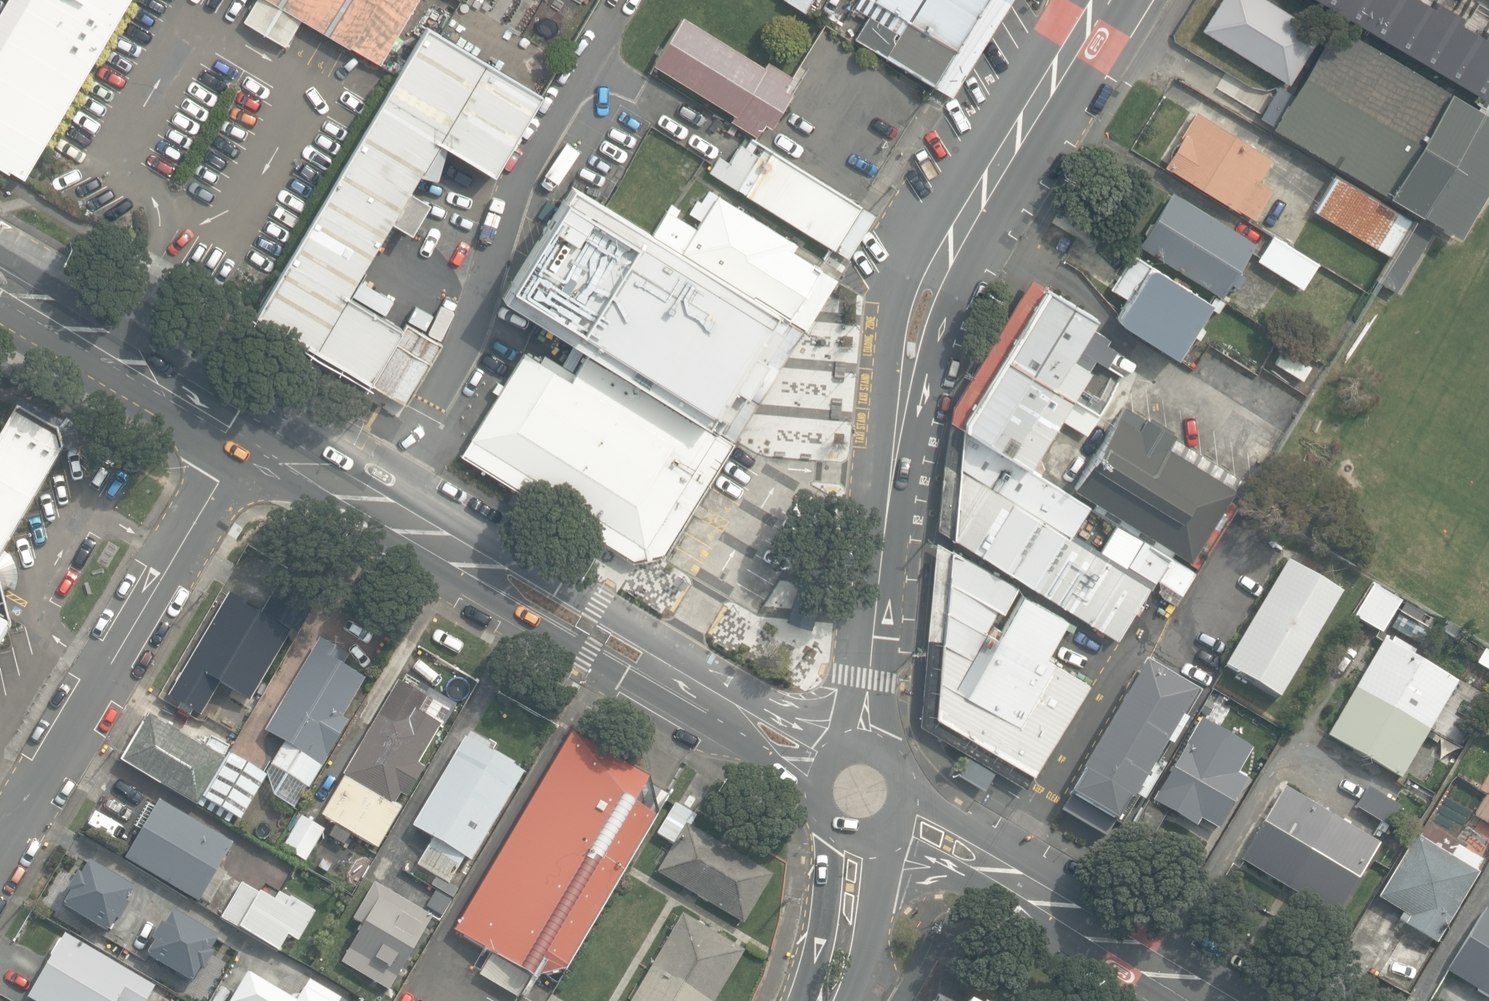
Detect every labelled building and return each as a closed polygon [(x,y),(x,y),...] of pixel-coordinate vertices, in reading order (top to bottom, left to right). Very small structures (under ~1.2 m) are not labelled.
[(26,177),(131,0),(7,0),(0,12),(0,166),(8,171),(10,168),(26,177)] [(245,23),(286,47),(302,20),(379,66),(418,0),(258,0),(245,23)] [(805,12),(812,0),(785,0),(805,12)] [(1006,0),(870,0),(904,22),(896,34),(865,14),(852,35),(950,94),(1006,0)] [(1288,83),(1319,33),(1265,0),(1221,0),(1202,30),(1288,83)] [(1392,43),(1403,26),(1386,16),(1396,0),(1319,0),(1375,35),(1376,33),(1392,43)] [(1488,94),(1488,0),(1453,0),(1473,12),(1431,78),(1444,86),(1446,82),(1482,105),(1488,94)] [(441,34),(449,21),(437,14),(429,27),(441,34)] [(732,120),(757,135),(765,122),(771,127),(791,95),(785,91),(793,78),(768,62),(765,68),(683,17),(654,64),(736,115),(732,120)] [(1458,237),(1488,184),(1488,107),(1485,115),(1334,26),(1274,128),(1458,237)] [(257,313),(253,320),(402,408),(440,343),(405,322),(403,326),(351,296),(366,270),(363,269),(391,222),(411,234),(430,201),(411,190),(421,173),(438,179),(448,143),(494,171),(540,94),(427,27),(397,76),(257,313)] [(1240,210),(1253,218),(1271,189),(1257,180),(1271,158),(1197,111),(1181,136),(1182,137),(1164,165),(1238,212),(1240,210)] [(706,168),(845,254),(872,210),(747,133),(741,142),(735,139),(724,157),(716,152),(706,168)] [(1313,210),(1391,256),(1413,220),(1334,173),(1313,210)] [(603,205),(572,186),(502,299),(587,352),(574,373),(544,355),(541,359),(527,351),(505,386),(498,382),(493,391),(499,394),(462,454),(633,560),(638,559),(654,556),(664,554),(692,507),(735,435),(747,416),(768,383),(792,350),(808,326),(831,289),(838,278),(829,273),(793,252),(797,246),(709,191),(701,203),(697,201),(689,214),(701,222),(696,229),(667,211),(652,236),(603,205)] [(1139,244),(1221,296),(1230,282),(1237,287),(1245,275),(1237,270),(1255,243),(1172,191),(1152,223),(1149,222),(1143,232),(1144,235),(1139,244)] [(1413,220),(1391,256),(1377,280),(1395,290),(1431,230),(1413,220)] [(1257,260),(1302,288),(1317,263),(1273,235),(1257,260)] [(1121,323),(1176,357),(1191,333),(1196,336),(1202,327),(1197,324),(1209,303),(1134,255),(1120,275),(1118,274),(1109,288),(1127,300),(1119,312),(1118,317),(1118,320),(1121,323)] [(950,407),(949,418),(962,423),(963,415),(1045,282),(1031,273),(950,407)] [(1045,282),(963,415),(962,423),(1008,452),(1029,464),(1047,435),(1054,440),(1048,450),(1061,458),(1052,473),(1068,483),(1082,461),(1078,458),(1080,454),(1087,458),(1107,425),(1096,418),(1100,412),(1073,395),(1096,358),(1108,365),(1118,349),(1107,343),(1111,337),(1091,324),(1097,314),(1045,282)] [(1302,380),(1310,366),(1282,350),(1274,364),(1302,380)] [(1072,489),(1189,562),(1238,481),(1173,441),(1175,437),(1145,418),(1143,421),(1122,408),(1072,489)] [(62,453),(57,433),(16,409),(0,436),(0,555),(62,453)] [(938,527),(955,537),(962,423),(949,418),(938,527)] [(1029,464),(1008,452),(962,423),(955,537),(1116,637),(1148,586),(1151,588),(1157,578),(1173,588),(1166,598),(1176,604),(1197,570),(1117,521),(1099,549),(1073,533),(1091,503),(1029,464)] [(1024,788),(1088,684),(1046,657),(1067,623),(1023,596),(997,639),(985,633),(997,610),(1002,613),(1015,586),(933,540),(918,723),(1024,788)] [(1222,669),(1277,701),(1340,594),(1285,562),(1222,669)] [(786,619),(811,629),(826,588),(801,579),(786,619)] [(12,629),(0,584),(0,649),(12,629)] [(1354,617),(1382,633),(1401,601),(1373,585),(1354,617)] [(230,594),(169,696),(203,716),(222,685),(250,701),(290,633),(261,616),(263,613),(230,594)] [(1399,613),(1429,630),(1435,620),(1405,602),(1399,613)] [(268,760),(306,782),(345,716),(339,712),(362,673),(340,660),(345,650),(317,633),(263,726),(282,737),(268,760)] [(1327,736),(1400,779),(1457,682),(1411,654),(1416,645),(1396,633),(1390,642),(1384,639),(1327,736)] [(1200,691),(1144,660),(1058,812),(1108,840),(1136,790),(1143,794),(1150,781),(1145,779),(1165,744),(1169,746),(1200,691)] [(321,811),(376,843),(399,805),(392,800),(398,789),(406,794),(422,765),(415,761),(438,721),(416,708),(424,694),(410,686),(396,678),(342,771),(344,772),(321,811)] [(1213,697),(1150,803),(1195,829),(1200,821),(1217,831),(1246,782),(1208,759),(1226,729),(1222,726),(1233,708),(1213,697)] [(117,758),(193,803),(221,755),(145,711),(117,758)] [(1488,737),(1488,717),(1480,732),(1488,737)] [(476,968),(517,994),(531,973),(564,965),(654,812),(647,773),(570,730),(453,928),(488,949),(476,968)] [(451,880),(458,884),(464,874),(457,870),(465,857),(471,861),(524,773),(513,766),(515,763),(489,748),(490,745),(470,733),(467,739),(466,738),(413,826),(433,838),(418,864),(449,883),(451,880)] [(1432,754),(1447,762),(1454,749),(1438,741),(1432,754)] [(200,796),(236,818),(263,773),(227,752),(200,796)] [(1240,859),(1336,916),(1378,844),(1283,787),(1240,859)] [(1356,806),(1387,825),(1398,807),(1367,788),(1356,806)] [(1486,794),(1473,817),(1488,826),(1488,796),(1486,794)] [(238,881),(223,872),(225,869),(215,864),(230,838),(158,796),(123,854),(197,897),(199,894),(205,898),(202,902),(277,946),(286,930),(297,936),(314,907),(278,886),(272,896),(240,878),(238,881)] [(657,872),(742,923),(771,875),(690,826),(696,816),(676,803),(658,833),(674,843),(657,872)] [(1146,804),(1129,835),(1148,845),(1165,815),(1146,804)] [(323,829),(301,816),(282,849),(303,862),(323,829)] [(349,835),(334,827),(328,837),(343,846),(349,835)] [(1405,924),(1435,942),(1477,873),(1474,871),(1481,860),(1456,845),(1449,856),(1415,836),(1378,897),(1409,916),(1405,924)] [(70,891),(62,905),(107,931),(115,918),(118,920),(129,902),(126,900),(134,886),(89,859),(80,874),(77,872),(67,889),(70,891)] [(390,988),(431,916),(374,884),(355,918),(363,923),(342,961),(390,988)] [(440,911),(448,898),(433,890),(426,903),(440,911)] [(1488,998),(1488,910),(1485,908),(1446,972),(1488,998)] [(154,940),(146,954),(191,981),(199,967),(202,969),(213,951),(210,949),(218,935),(173,909),(165,923),(161,921),(151,938),(154,940)] [(743,950),(683,914),(631,1000),(713,1000),(743,950)] [(34,1000),(147,1000),(155,987),(67,933),(28,997),(34,1000)] [(341,997),(309,979),(296,1000),(247,971),(229,1000),(339,1000),(341,997)]
